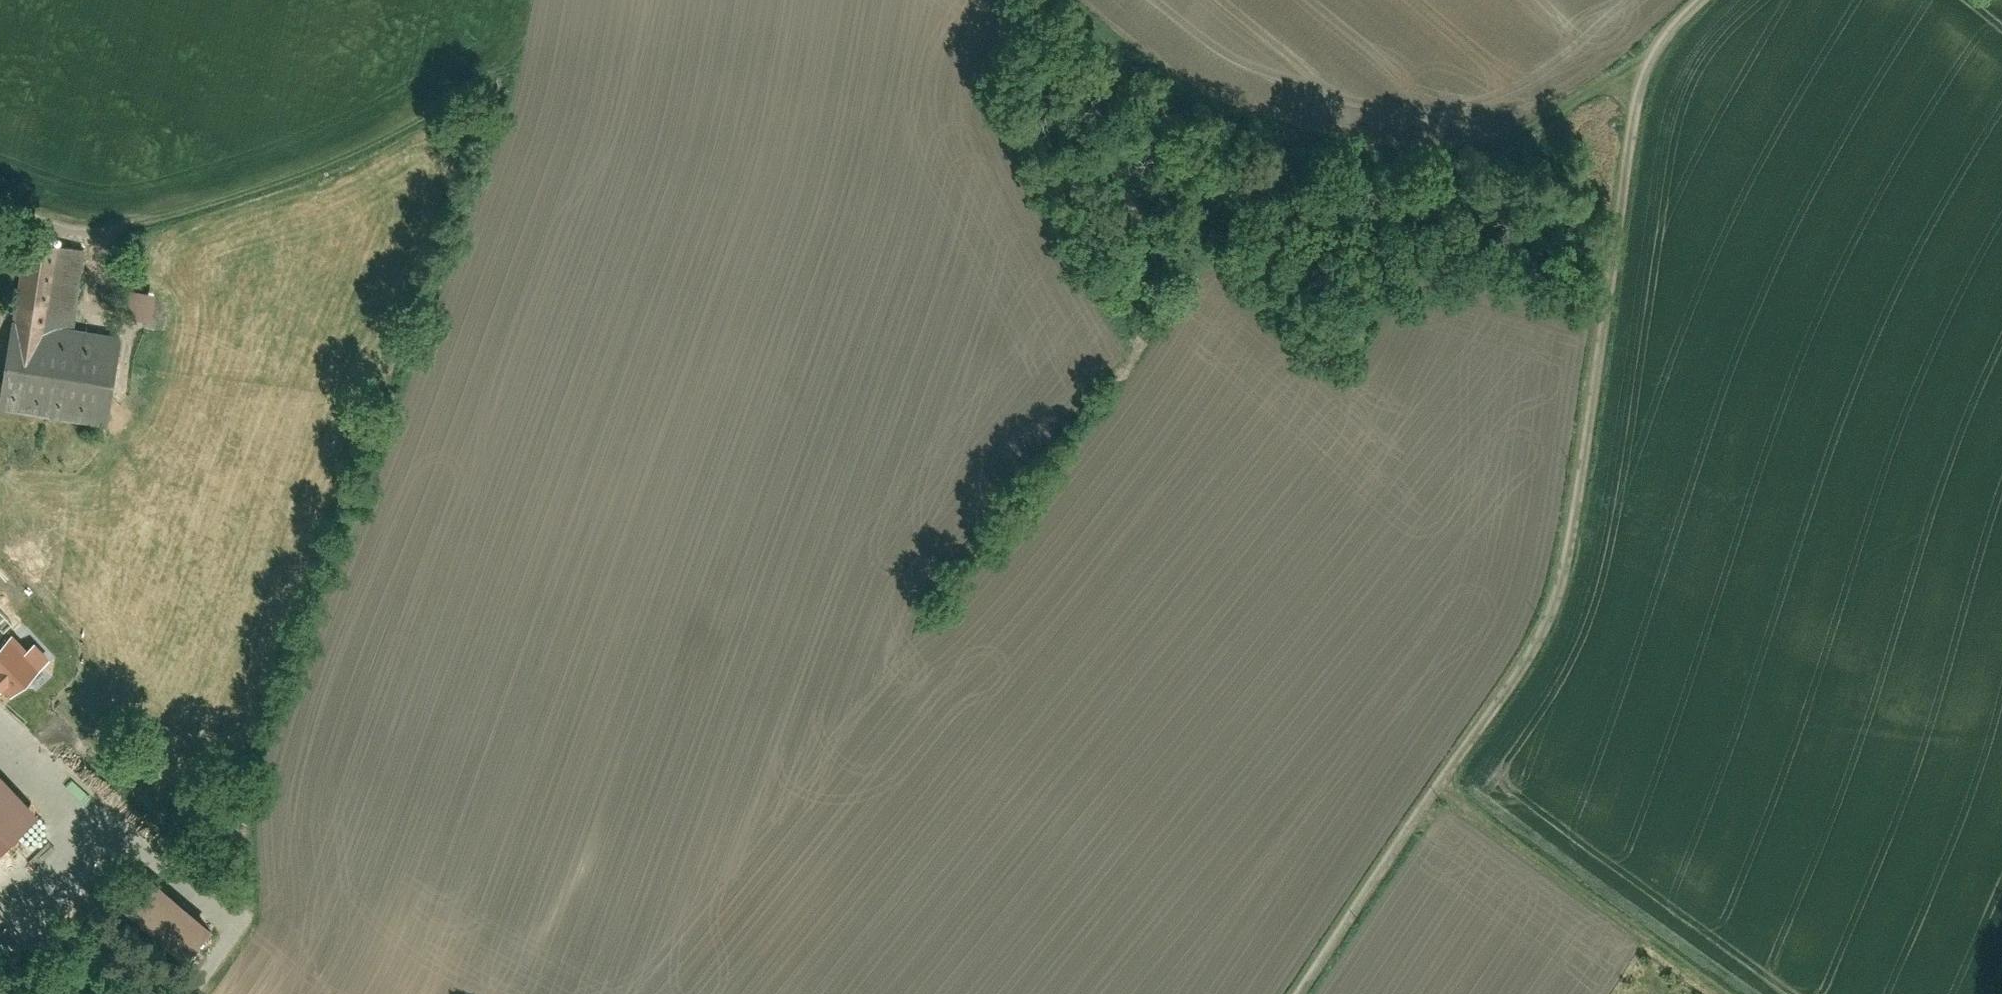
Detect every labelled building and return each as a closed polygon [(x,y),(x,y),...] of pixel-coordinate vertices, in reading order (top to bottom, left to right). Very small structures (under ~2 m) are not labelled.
[(78,249),(26,242),(4,396),(104,410),(115,336),(67,330),(78,249)] [(149,320),(151,292),(123,290),(121,317),(149,320)] [(0,782),(0,847),(32,817),(0,782)] [(176,959),(202,928),(139,875),(113,905),(176,959)]
